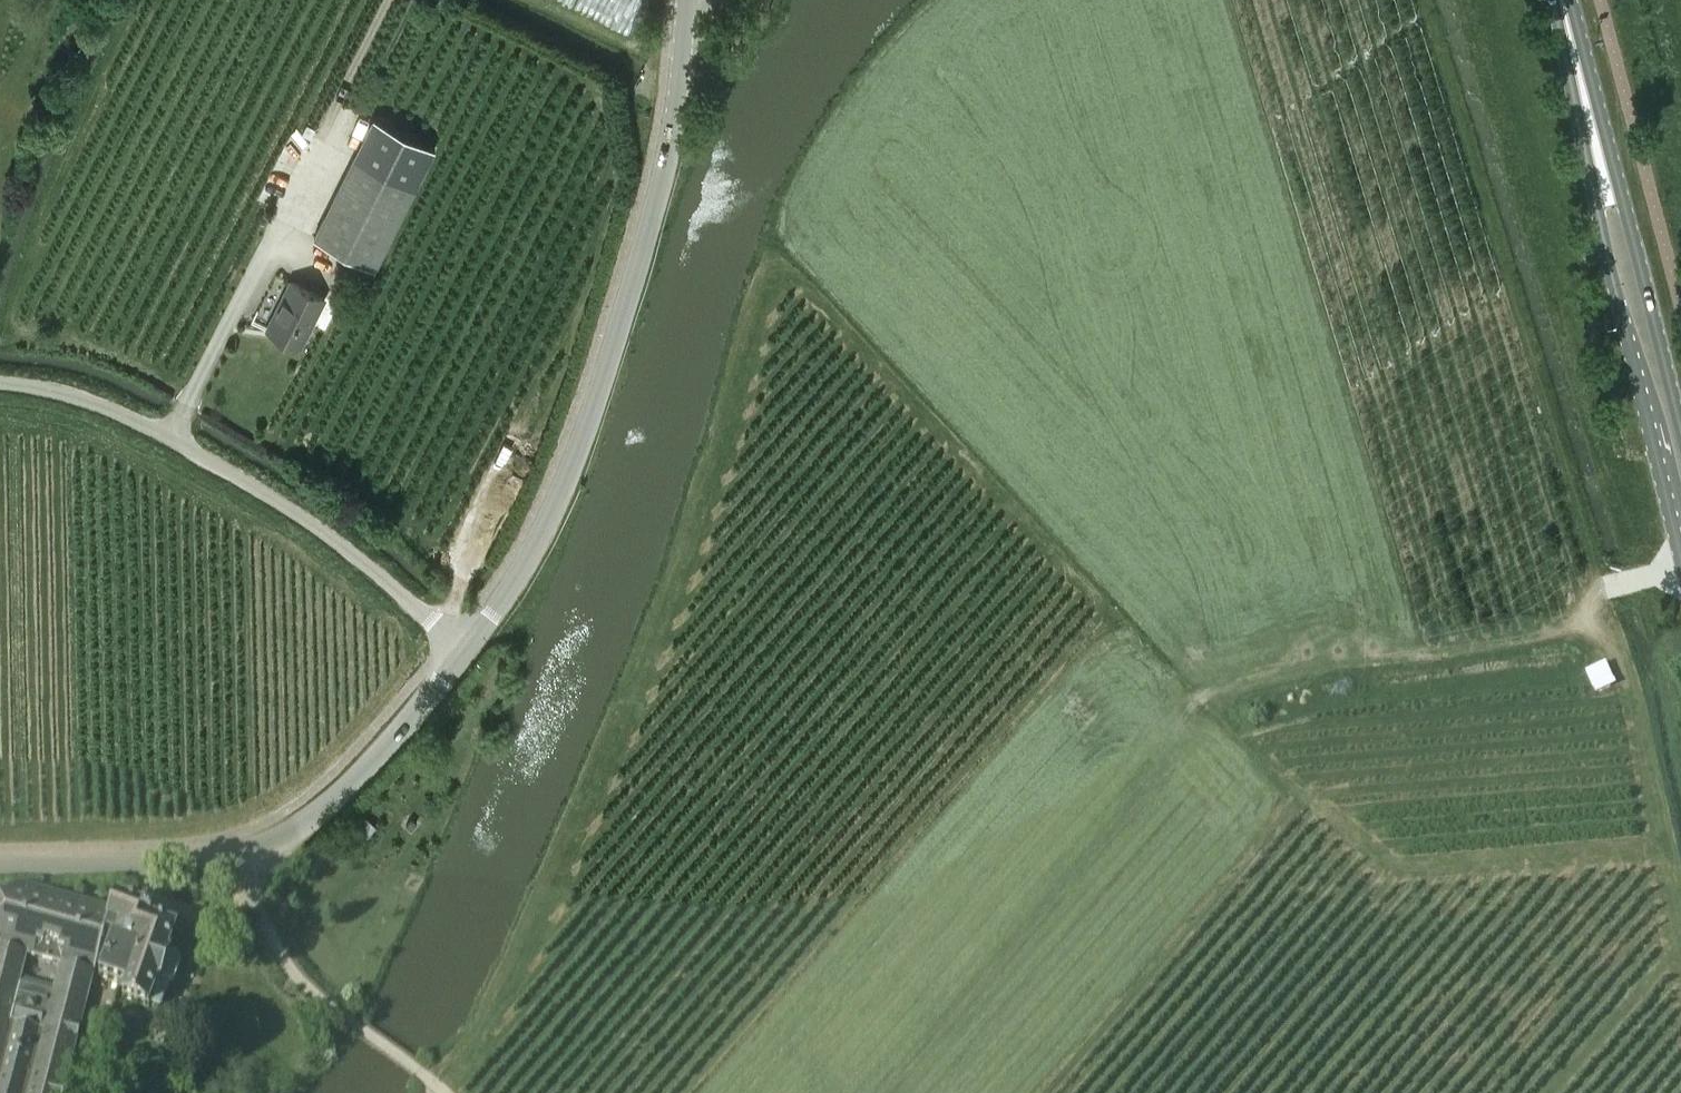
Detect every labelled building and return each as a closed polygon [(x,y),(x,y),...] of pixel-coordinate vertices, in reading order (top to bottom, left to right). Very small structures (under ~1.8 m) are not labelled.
[(624,14),(627,0),(561,0),(624,14)] [(436,147),(375,117),(315,238),(376,268),(436,147)] [(324,298),(293,282),(269,329),(300,345),(324,298)] [(1589,668),(1593,687),(1615,683),(1611,664),(1589,668)] [(0,936),(0,1092),(62,1092),(100,948),(113,912),(27,888),(26,888),(25,888),(24,887),(23,887),(22,887),(21,887),(21,888),(20,888),(19,888),(18,888),(18,889),(17,889),(16,890),(15,890),(15,891),(14,891),(14,892),(13,892),(13,893),(12,894),(12,895),(12,896),(0,936)] [(151,923),(153,914),(116,903),(113,912),(100,948),(106,950),(108,950),(99,976),(125,985),(120,998),(149,1009),(150,1005),(160,1009),(168,987),(173,984),(179,965),(177,960),(168,956),(176,931),(151,923)]
